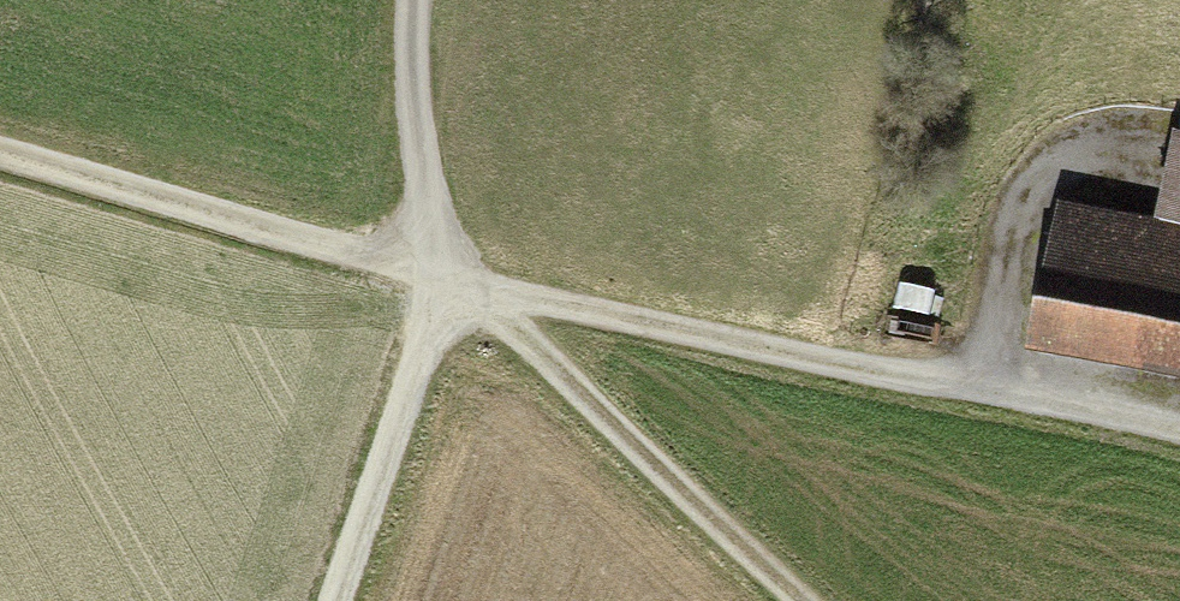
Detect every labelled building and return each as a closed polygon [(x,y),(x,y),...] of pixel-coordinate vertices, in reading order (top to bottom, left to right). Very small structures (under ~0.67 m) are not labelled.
[(1028,343),(1179,373),(1179,141),(1174,140),(1156,227),(1056,207),(1028,343)]
